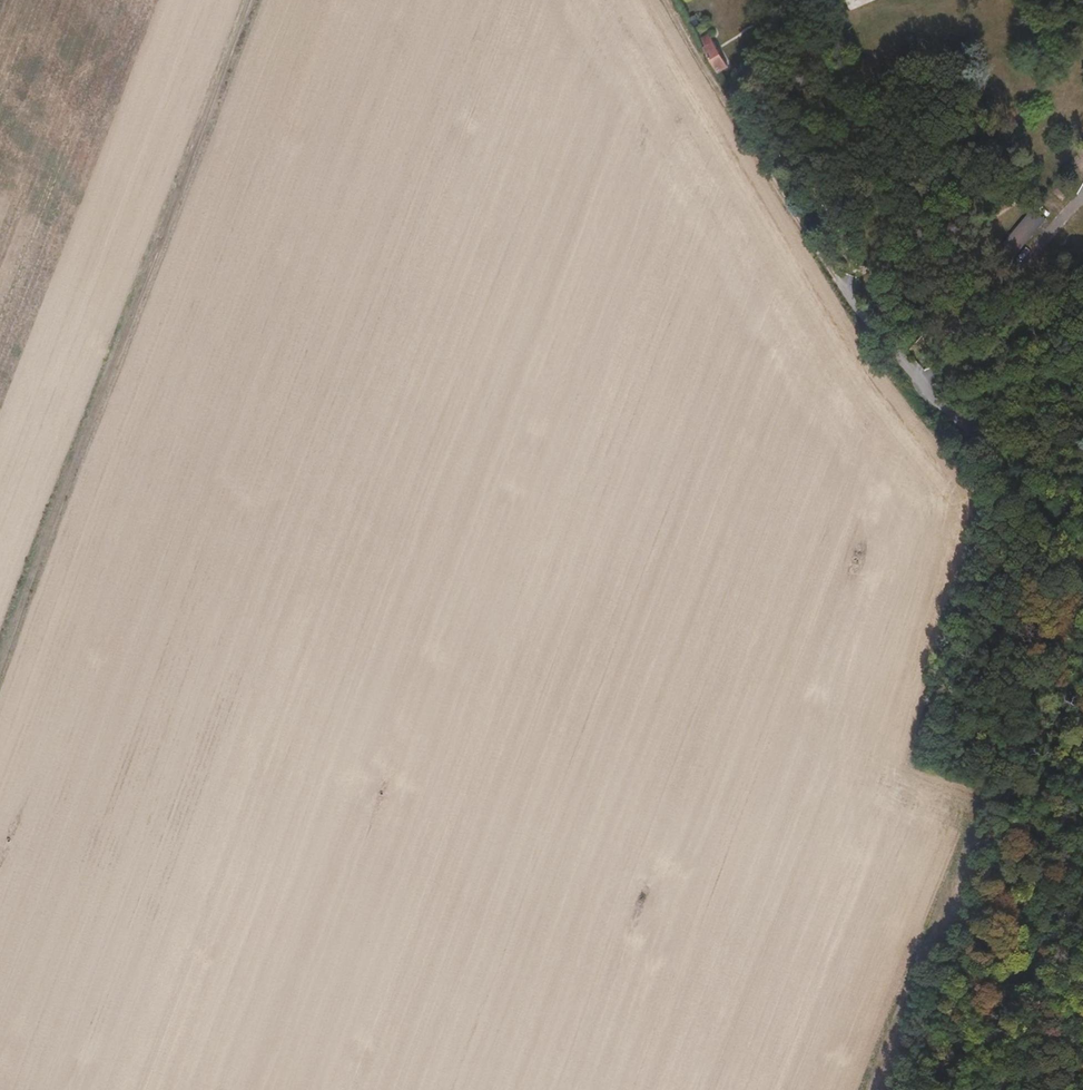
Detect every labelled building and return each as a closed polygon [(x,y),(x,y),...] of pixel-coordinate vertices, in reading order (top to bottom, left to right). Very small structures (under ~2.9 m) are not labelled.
[(731,67),(715,37),(707,42),(710,47),(707,49),(721,73),(731,67)] [(1057,195),(1061,184),(1053,181),(1049,193),(1057,195)] [(1008,441),(1019,429),(1010,421),(999,433),(1008,441)] [(1019,628),(1022,617),(1007,612),(1005,624),(1019,628)]
